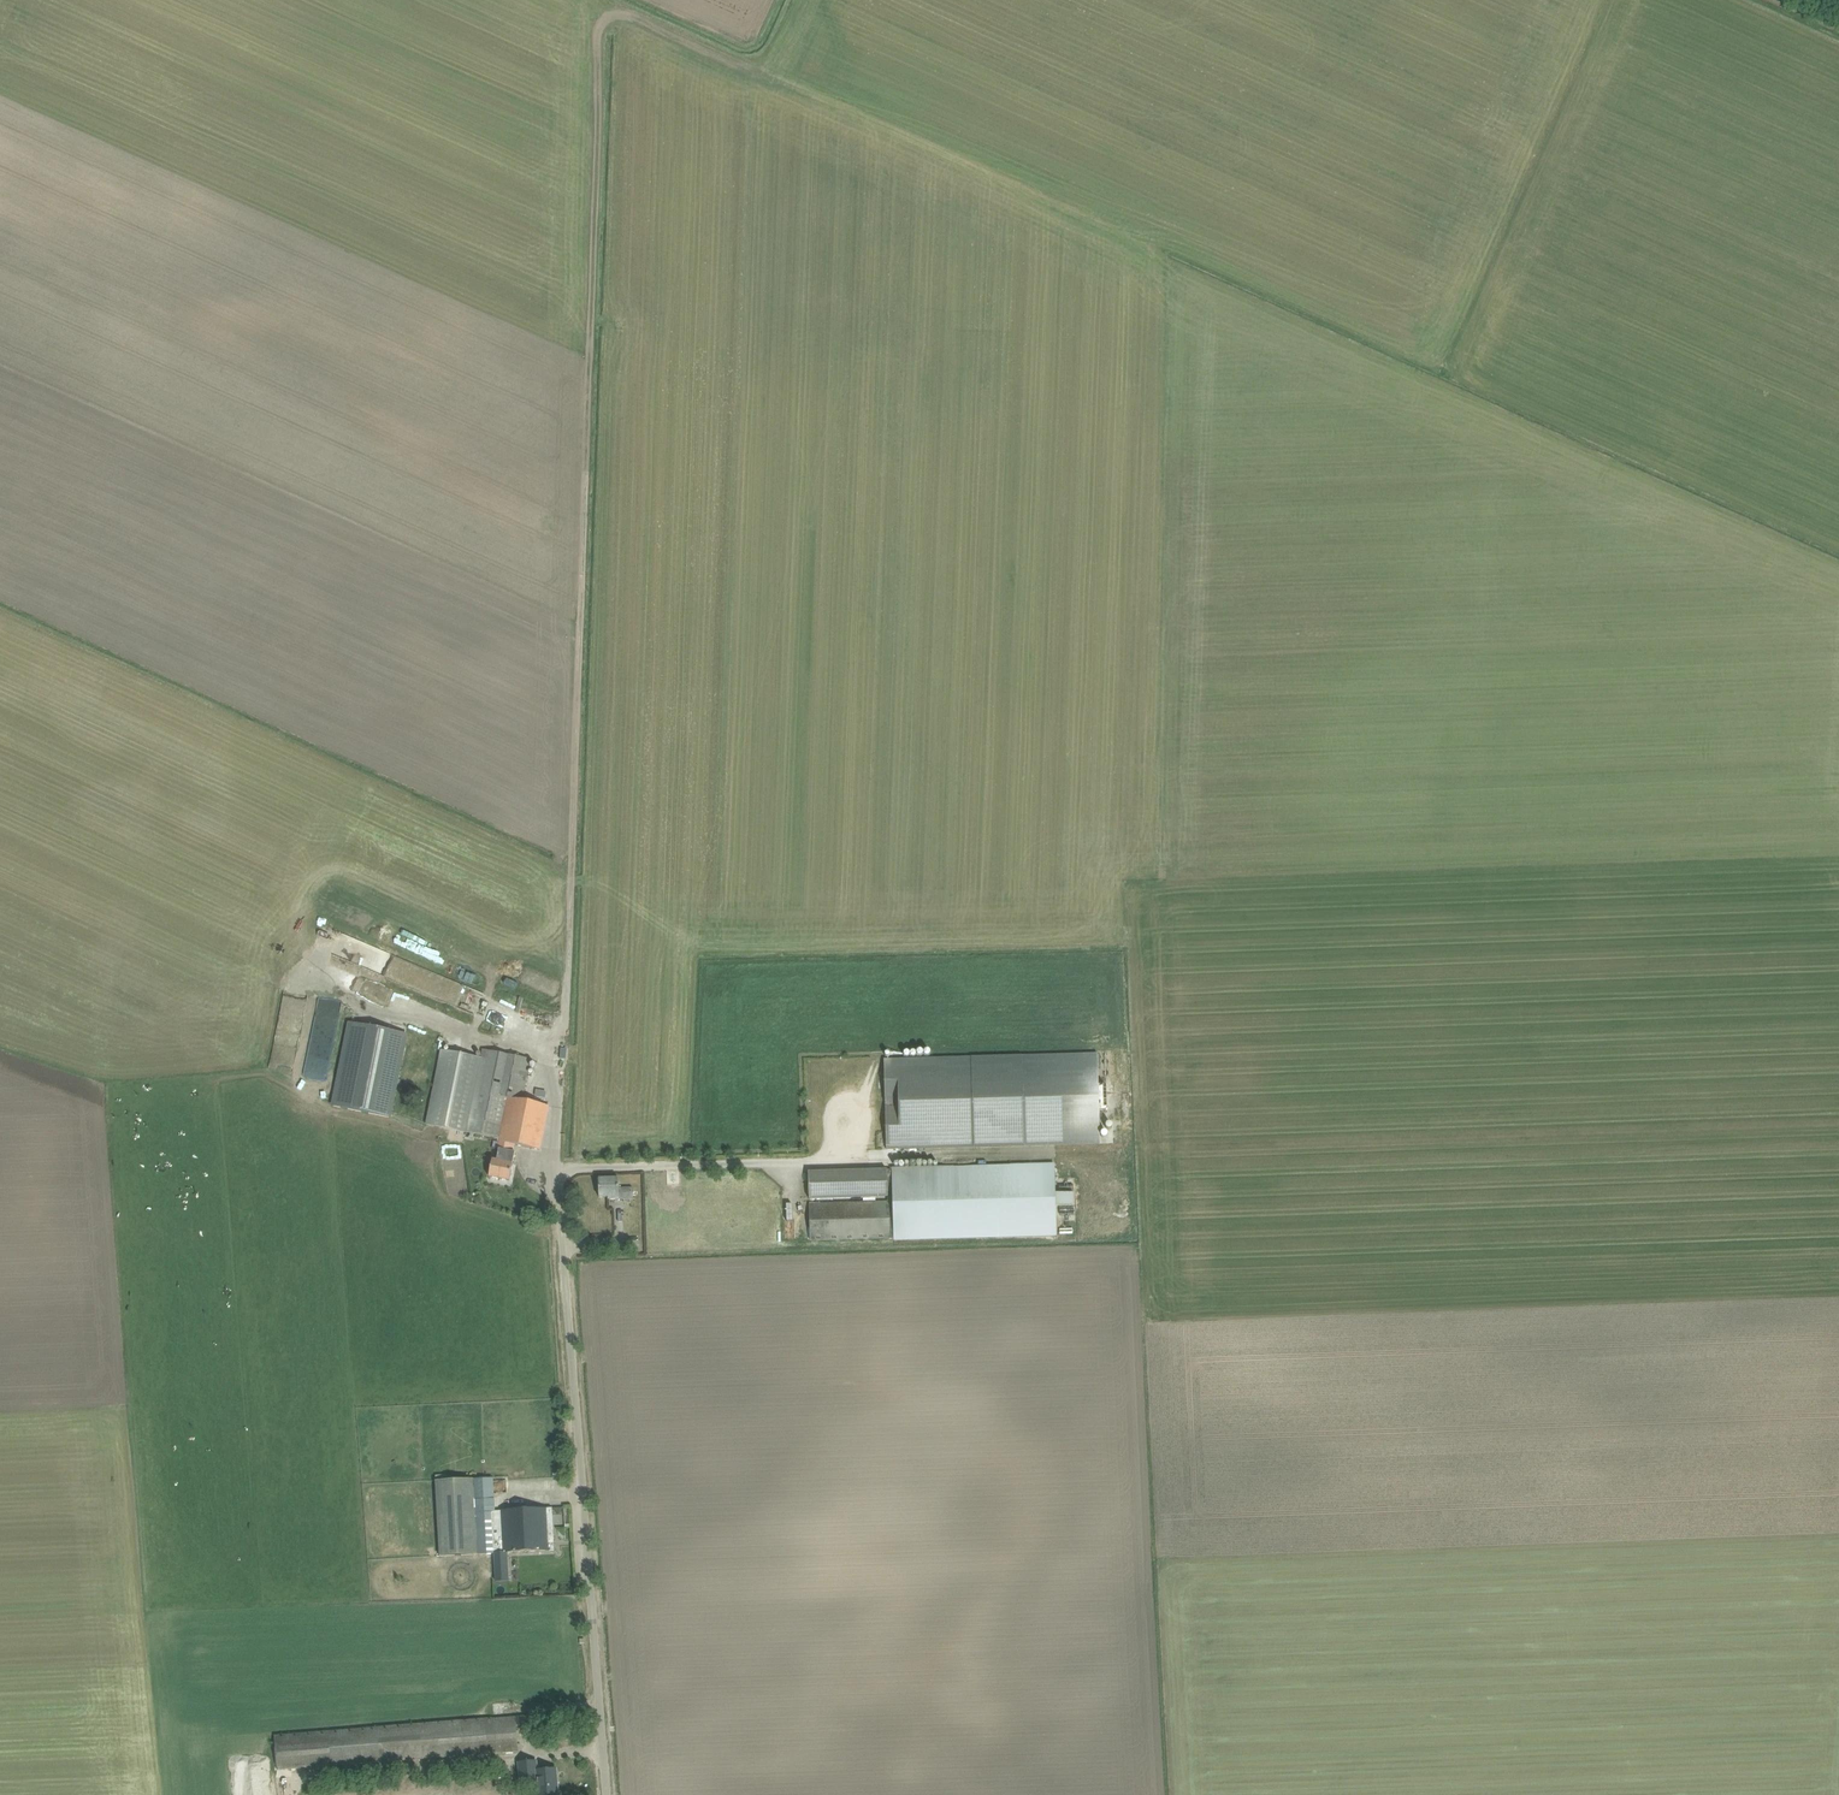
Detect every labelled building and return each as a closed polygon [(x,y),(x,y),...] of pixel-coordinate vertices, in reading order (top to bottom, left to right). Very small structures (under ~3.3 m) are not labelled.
[(320,974),(336,982),(342,971),(325,963),(320,974)] [(402,1001),(403,997),(389,993),(388,997),(402,1001)] [(388,1117),(404,1033),(348,1022),(332,1106),(388,1117)] [(440,1048),(426,1124),(443,1127),(499,1138),(498,1142),(493,1141),(492,1148),(497,1149),(499,1150),(497,1160),(492,1159),(491,1165),(489,1176),(509,1181),(513,1163),(505,1162),(508,1151),(513,1152),(515,1145),(540,1150),(540,1146),(549,1105),(537,1103),(522,1100),(530,1058),(482,1048),(480,1056),(440,1048)] [(931,1057),(884,1058),(887,1150),(1100,1143),(1099,1107),(1106,1107),(1106,1085),(1106,1083),(1099,1083),(1098,1052),(931,1057)] [(891,1172),(887,1172),(887,1171),(808,1172),(809,1198),(887,1197),(887,1201),(810,1204),(811,1240),(890,1238),(893,1238),(893,1240),(1056,1236),(1055,1205),(1073,1205),(1073,1192),(1055,1193),(1054,1161),(891,1167),(891,1172)] [(608,1199),(622,1199),(632,1199),(632,1188),(619,1188),(618,1178),(598,1179),(599,1197),(608,1197),(608,1199)] [(439,1556),(476,1554),(493,1553),(495,1552),(497,1581),(510,1580),(509,1552),(525,1551),(549,1550),(549,1551),(551,1551),(550,1550),(554,1550),(552,1508),(540,1508),(499,1511),(494,1511),(492,1477),(435,1480),(439,1556)] [(461,1580),(441,1582),(442,1596),(461,1594),(461,1580)] [(527,1715),(275,1736),(278,1770),(517,1751),(516,1728),(528,1727),(527,1715)] [(524,1762),(519,1763),(520,1781),(537,1779),(538,1794),(558,1794),(556,1769),(537,1770),(536,1761),(524,1762)]
